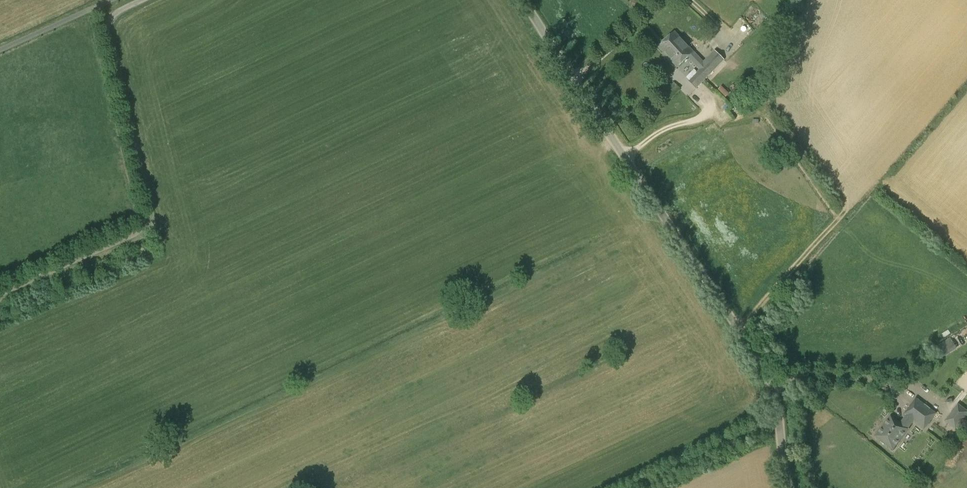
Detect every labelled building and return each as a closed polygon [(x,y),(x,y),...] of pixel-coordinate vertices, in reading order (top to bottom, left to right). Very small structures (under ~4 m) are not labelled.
[(668,36),(662,42),(664,43),(659,48),(677,67),(693,52),(675,32),(670,38),(668,36)] [(717,54),(706,65),(700,59),(694,64),(700,71),(706,78),(724,60),(717,54)] [(706,78),(700,71),(689,81),(696,88),(705,79),(706,78)] [(673,83),(664,94),(668,98),(670,100),(680,89),(673,83)] [(721,85),(718,89),(726,96),(729,93),(721,85)] [(952,341),(950,336),(940,341),(946,353),(965,343),(962,336),(952,341)] [(890,448),(897,438),(901,440),(908,430),(908,429),(915,420),(925,428),(936,414),(916,399),(904,415),(906,416),(900,424),(891,417),(875,437),(890,448)] [(956,430),(966,416),(966,411),(958,404),(944,422),(956,430)]
